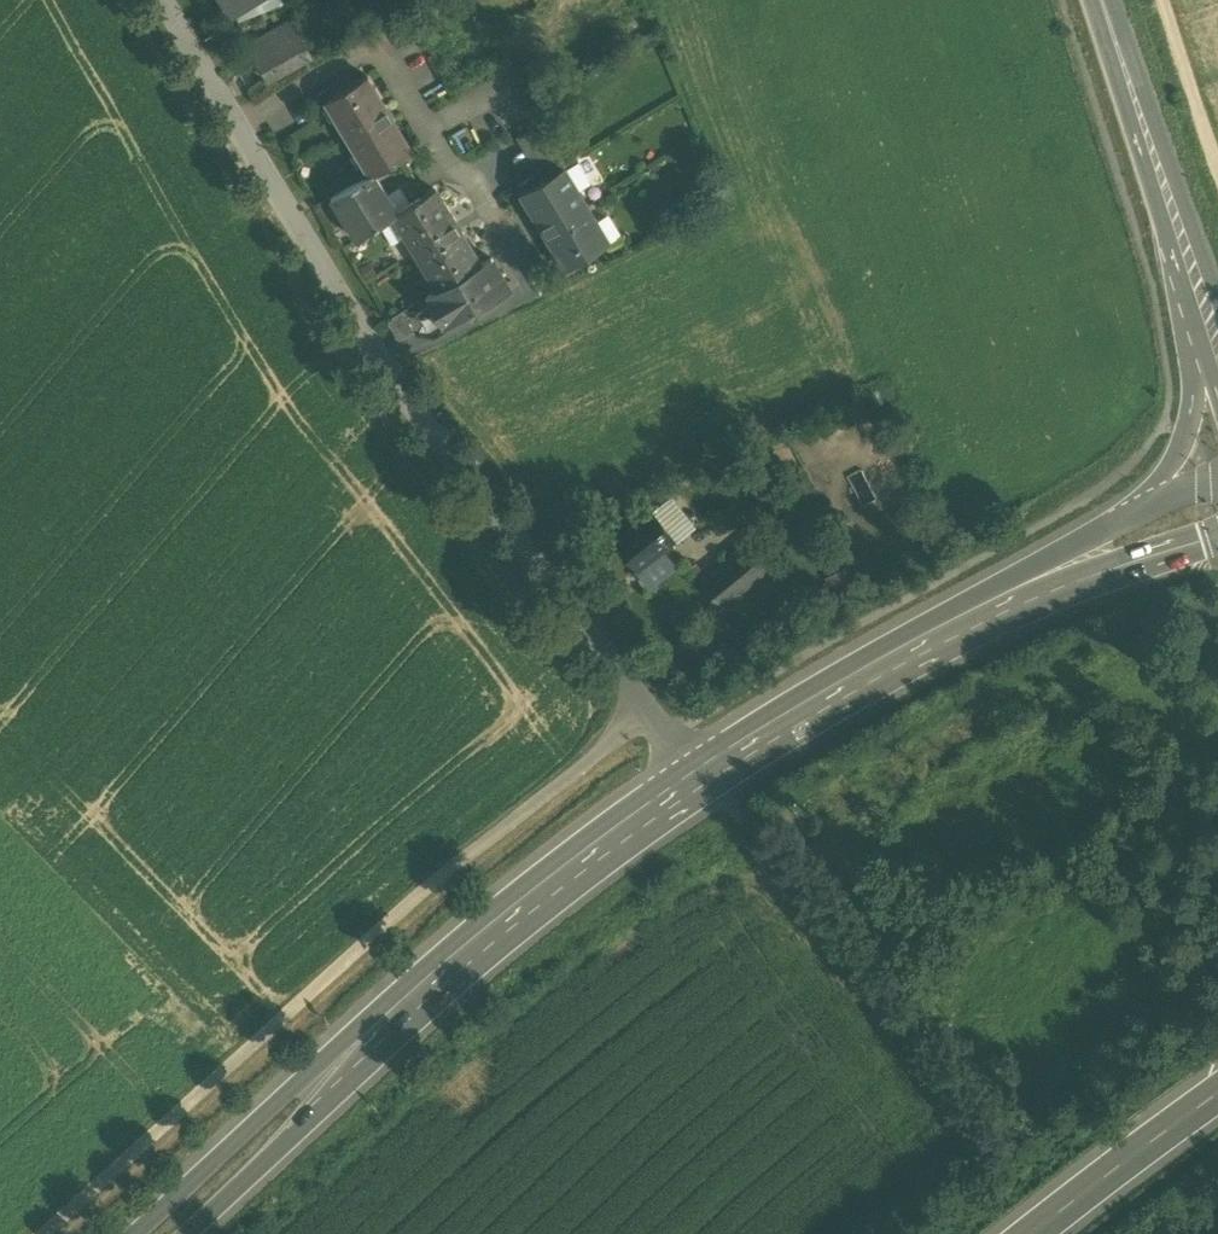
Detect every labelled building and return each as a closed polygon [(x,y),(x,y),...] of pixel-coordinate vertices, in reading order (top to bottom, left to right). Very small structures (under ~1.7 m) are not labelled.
[(231,14),(234,13),(231,6),(247,0),(226,0),(231,14)] [(292,23),(250,46),(257,59),(299,36),(292,23)] [(299,36),(257,59),(269,80),(311,57),(299,36)] [(412,151),(367,75),(326,100),(370,174),(373,172),(375,174),(387,166),(412,151)] [(567,165),(541,122),(519,136),(544,178),(564,167),(567,165)] [(591,183),(579,162),(565,170),(578,191),(591,183)] [(370,174),(331,197),(356,238),(379,224),(394,215),(398,213),(397,211),(378,178),(390,171),(387,166),(375,174),(373,172),(370,174)] [(565,170),(564,167),(544,178),(522,192),(567,267),(609,242),(578,191),(565,170)] [(480,263),(435,188),(397,211),(398,213),(394,215),(407,236),(439,289),(480,263)] [(392,245),(407,236),(394,215),(379,224),(392,245)] [(439,289),(425,297),(443,326),(471,310),(472,311),(475,310),(475,311),(512,290),(492,257),(480,263),(439,289)] [(540,294),(552,287),(539,267),(528,274),(540,294)] [(414,331),(401,311),(392,317),(393,319),(388,322),(399,340),(414,331)] [(692,524),(668,495),(646,514),(669,543),(692,524)] [(669,543),(646,514),(614,539),(637,569),(669,543)] [(732,530),(711,541),(716,552),(738,541),(732,530)] [(773,565),(755,543),(703,584),(723,606),(773,565)]
